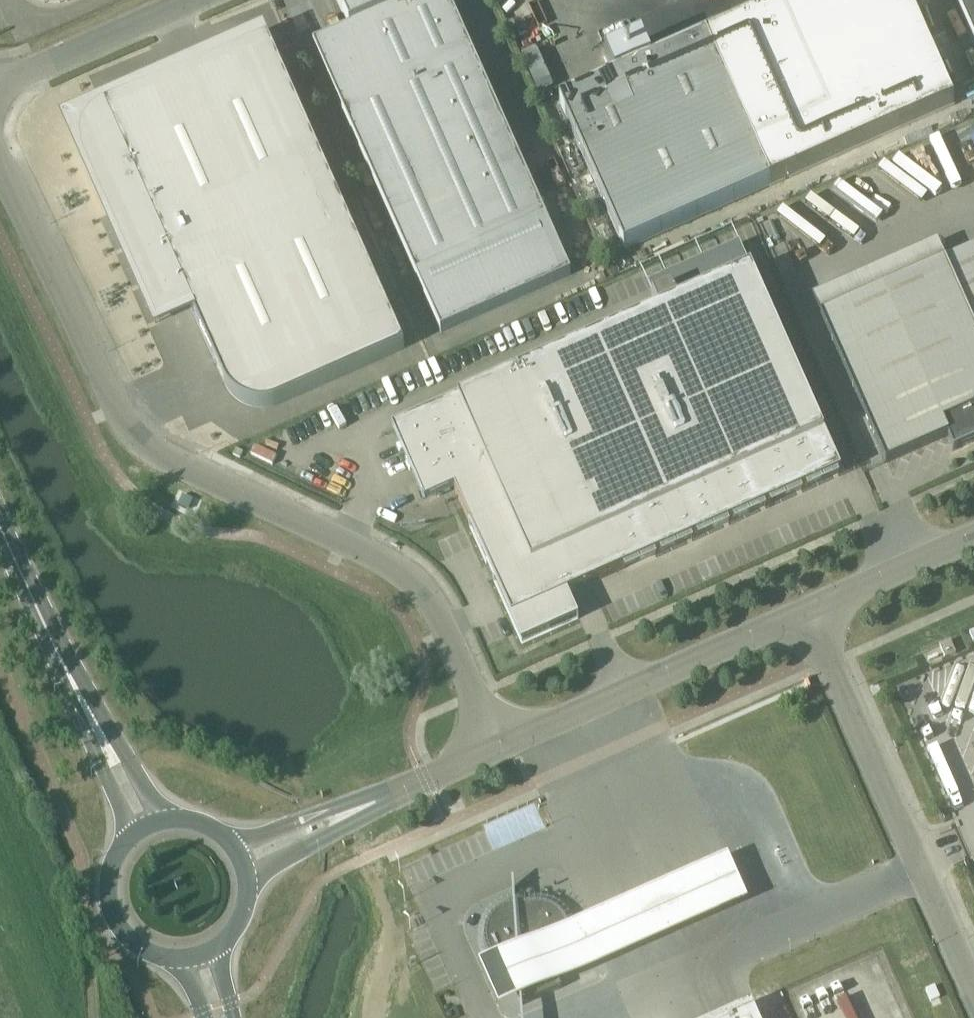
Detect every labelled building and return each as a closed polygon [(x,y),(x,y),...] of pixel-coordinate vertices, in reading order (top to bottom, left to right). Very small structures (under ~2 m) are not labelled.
[(379,94),(342,110),(441,333),(571,275),(449,0),(337,0),(379,94)] [(973,39),(973,0),(957,0),(973,39)] [(706,40),(560,105),(625,251),(772,186),(706,40)] [(270,408),(273,407),(274,406),(405,349),(268,41),(100,110),(97,112),(95,114),(91,117),(89,119),(87,121),(86,123),(84,125),(82,130),(81,132),(81,134),(80,137),(79,139),(79,142),(79,145),(79,148),(79,151),(80,153),(80,155),(81,157),(81,158),(106,216),(109,215),(119,239),(154,224),(225,385),(226,388),(227,390),(229,393),(231,394),(234,398),(236,400),(239,402),(242,404),(245,405),(247,406),(249,407),(254,408),(257,408),(261,409),(264,408),(267,408),(270,408)] [(821,316),(884,459),(886,464),(948,436),(954,450),(952,451),(952,452),(973,442),(973,249),(821,316)] [(394,429),(426,501),(454,489),(522,643),(578,618),(568,594),(842,473),(834,456),(752,270),(394,429)] [(950,712),(952,713),(973,712),(973,663),(964,664),(950,712)] [(569,928),(586,967),(744,897),(727,857),(569,928)] [(494,960),(499,956),(521,1007),(562,989),(558,979),(586,967),(569,928),(567,922),(565,917),(561,913),(557,909),(552,906),(547,904),(541,903),(535,903),(515,904),(509,905),(504,907),(499,910),(494,913),(490,918),(487,922),(485,928),(484,933),(484,939),(485,945),(487,950),(490,955),(494,960)] [(766,1006),(771,1017),(785,1017),(777,1002),(766,1006)] [(720,1017),(758,1017),(751,1004),(720,1017)]
